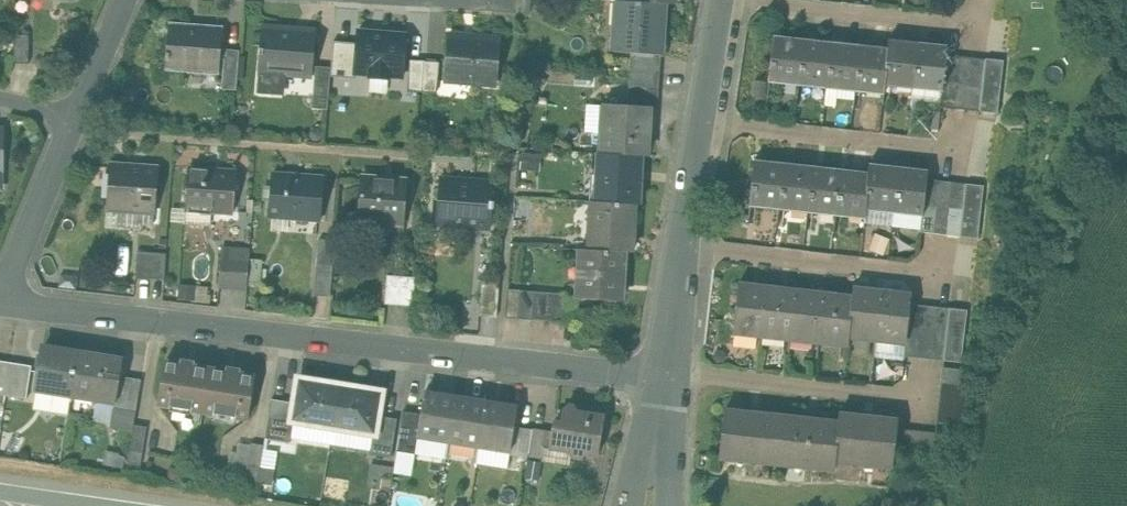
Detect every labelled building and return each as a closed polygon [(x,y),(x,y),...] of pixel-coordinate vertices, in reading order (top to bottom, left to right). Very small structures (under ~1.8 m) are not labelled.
[(640,2),(615,0),(613,51),(631,53),(661,55),(662,55),(665,3),(640,2)] [(222,28),(171,24),(168,53),(167,53),(166,60),(167,60),(167,68),(218,73),(219,59),(220,49),(222,28)] [(315,32),(264,28),(263,49),(261,48),(260,55),(262,55),(259,92),(281,94),(283,73),(311,76),(315,32)] [(406,35),(358,31),(355,73),(371,74),(371,77),(389,79),(389,75),(403,77),(406,35)] [(500,38),(449,34),(446,80),(496,84),(500,38)] [(30,35),(14,35),(14,63),(29,63),(30,35)] [(803,39),(773,35),(768,81),(798,84),(803,39)] [(832,42),(803,39),(798,84),(827,87),(832,42)] [(918,43),(889,39),(888,48),(884,85),(913,88),(918,43)] [(860,45),(832,42),(827,87),(855,90),(860,45)] [(947,46),(918,43),(913,88),(942,91),(943,81),(946,55),(947,46)] [(888,48),(860,45),(855,90),(883,94),(884,85),(888,48)] [(240,50),(220,49),(219,59),(224,59),(222,89),(237,90),(240,50)] [(661,55),(631,53),(630,72),(660,74),(661,55)] [(959,56),(946,55),(943,81),(956,82),(959,56)] [(972,57),(959,56),(956,82),(970,84),(972,57)] [(985,59),(972,57),(970,84),(983,85),(985,59)] [(425,61),(410,60),(408,90),(422,92),(425,61)] [(439,62),(425,61),(422,92),(437,93),(439,62)] [(331,68),(316,66),(314,97),(329,98),(331,68)] [(660,74),(630,72),(629,84),(659,87),(660,74)] [(941,107),(954,109),(956,82),(943,81),(942,91),(941,107)] [(970,84),(956,82),(954,109),(967,110),(970,84)] [(659,87),(629,84),(628,106),(650,107),(650,108),(658,108),(659,87)] [(983,85),(970,84),(967,110),(980,111),(983,85)] [(329,98),(314,97),(313,107),(328,109),(329,98)] [(628,106),(606,105),(603,153),(642,155),(647,156),(650,108),(650,107),(628,106)] [(603,153),(598,153),(596,201),(634,203),(639,204),(642,155),(603,153)] [(784,163),(754,160),(749,206),(763,207),(763,202),(778,203),(778,209),(779,209),(784,163)] [(812,166),(784,163),(779,209),(791,210),(792,205),(807,206),(806,212),(807,212),(812,166)] [(158,168),(110,164),(110,167),(107,204),(106,204),(106,206),(154,210),(158,168)] [(898,167),(870,164),(869,172),(865,210),(877,211),(878,206),(892,207),(892,213),(893,213),(898,167)] [(841,169),(812,166),(807,212),(820,213),(820,208),(835,209),(834,215),(836,215),(841,169)] [(928,170),(898,167),(893,213),(906,215),(906,209),(921,211),(920,216),(923,216),(924,205),(927,179),(928,170)] [(208,210),(212,169),(188,168),(186,208),(208,210)] [(212,169),(208,210),(212,210),(233,212),(236,171),(212,169)] [(869,172),(841,169),(836,215),(848,216),(848,211),(863,213),(863,218),(864,218),(865,210),(869,172)] [(324,176),(274,172),(270,216),(321,220),(324,176)] [(406,180),(362,177),(359,218),(403,221),(406,180)] [(492,182),(442,179),(442,177),(440,177),(437,224),(439,224),(440,222),(488,225),(488,227),(490,227),(492,208),(493,208),(494,202),(492,202),(493,181),(492,181),(492,182)] [(940,180),(927,179),(924,205),(937,206),(940,180)] [(953,182),(940,180),(937,206),(950,208),(953,182)] [(966,183),(953,182),(950,208),(963,209),(966,183)] [(596,201),(590,201),(586,249),(625,251),(631,252),(634,203),(596,201)] [(937,206),(924,205),(923,216),(921,231),(934,233),(937,206)] [(950,208),(937,206),(934,233),(947,234),(950,208)] [(154,210),(108,207),(106,226),(141,229),(141,223),(154,224),(154,210)] [(210,226),(212,210),(208,210),(186,208),(172,207),(171,223),(210,226)] [(963,209),(950,208),(947,234),(960,235),(963,209)] [(335,239),(319,238),(317,263),(333,264),(335,239)] [(586,249),(581,249),(581,251),(585,251),(583,295),(578,295),(578,297),(622,300),(625,251),(586,249)] [(166,253),(137,250),(135,277),(164,279),(166,253)] [(219,284),(247,287),(248,285),(250,259),(221,256),(219,284)] [(262,260),(250,259),(248,285),(260,286),(262,260)] [(333,264),(317,263),(315,294),(331,296),(333,264)] [(416,276),(388,274),(385,302),(414,305),(416,276)] [(500,281),(482,280),(480,315),(497,316),(500,281)] [(767,288),(739,284),(734,329),(762,332),(767,288)] [(521,289),(508,288),(506,317),(519,318),(521,289)] [(796,291),(767,288),(762,332),(791,336),(796,291)] [(882,291),(854,288),(853,297),(849,333),(877,336),(882,291)] [(534,291),(521,289),(519,318),(532,319),(534,291)] [(550,292),(534,291),(532,319),(548,320),(550,292)] [(824,294),(796,291),(791,336),(819,339),(824,294)] [(911,294),(882,291),(877,336),(906,340),(907,329),(910,303),(911,294)] [(853,297),(824,294),(819,339),(848,342),(849,333),(853,297)] [(923,305),(910,303),(907,329),(921,331),(923,305)] [(937,306),(923,305),(921,331),(934,332),(937,306)] [(950,307),(937,306),(934,332),(947,333),(950,307)] [(907,329),(906,340),(905,355),(918,357),(921,331),(907,329)] [(934,332),(921,331),(918,357),(931,358),(934,332)] [(947,333),(934,332),(931,358),(944,360),(947,333)] [(79,354),(42,348),(36,389),(73,395),(73,394),(79,354)] [(122,361),(79,354),(73,394),(96,398),(96,399),(115,402),(119,382),(122,361)] [(0,360),(0,394),(6,395),(12,362),(0,360)] [(32,365),(12,362),(6,395),(27,398),(32,365)] [(180,364),(165,362),(158,403),(203,410),(210,369),(194,366),(194,364),(181,362),(180,364)] [(969,369),(943,366),(941,382),(968,385),(969,369)] [(240,372),(226,369),(226,372),(210,369),(203,410),(248,418),(255,376),(239,374),(240,372)] [(341,386),(299,379),(296,403),(293,420),(294,421),(334,427),(341,386)] [(119,382),(115,402),(114,408),(121,409),(137,412),(141,385),(119,382)] [(968,385),(941,382),(940,395),(966,398),(968,385)] [(382,392),(341,386),(334,427),(374,433),(375,433),(378,415),(382,392)] [(456,397),(424,392),(421,413),(417,435),(418,435),(433,438),(449,440),(456,397)] [(966,398),(940,395),(938,408),(965,411),(966,398)] [(486,402),(456,397),(449,440),(479,445),(486,402)] [(296,403),(272,399),(266,438),(291,442),(294,421),(293,420),(296,403)] [(517,407),(486,402),(479,445),(510,450),(514,426),(517,407)] [(574,406),(569,405),(565,410),(564,410),(562,423),(554,422),(550,447),(570,451),(572,456),(581,457),(585,453),(597,455),(603,416),(577,412),(574,406)] [(776,464),(782,414),(725,408),(719,457),(776,464)] [(965,411),(938,408),(937,421),(964,424),(965,411)] [(118,427),(134,429),(135,424),(137,412),(121,409),(118,427)] [(415,454),(418,435),(417,435),(421,413),(403,410),(396,451),(415,454)] [(838,421),(835,462),(892,468),(894,454),(897,428),(898,419),(839,413),(838,421)] [(782,414),(776,464),(834,470),(835,462),(838,421),(782,414)] [(398,418),(378,415),(375,433),(374,433),(370,454),(392,458),(398,418)] [(147,426),(135,424),(134,429),(130,450),(143,452),(147,426)] [(533,428),(514,426),(510,450),(529,453),(533,428)] [(533,428),(529,453),(529,455),(541,457),(543,446),(546,430),(533,428)] [(936,432),(897,428),(894,454),(933,459),(936,432)] [(418,435),(415,454),(430,456),(433,438),(418,435)] [(264,444),(251,442),(247,468),(260,470),(264,444)] [(570,451),(550,447),(543,446),(541,457),(541,461),(570,466),(572,456),(570,451)] [(143,452),(130,450),(128,463),(141,465),(143,452)] [(412,473),(415,454),(396,451),(393,470),(412,473)] [(260,470),(247,468),(245,482),(258,484),(260,470)]
